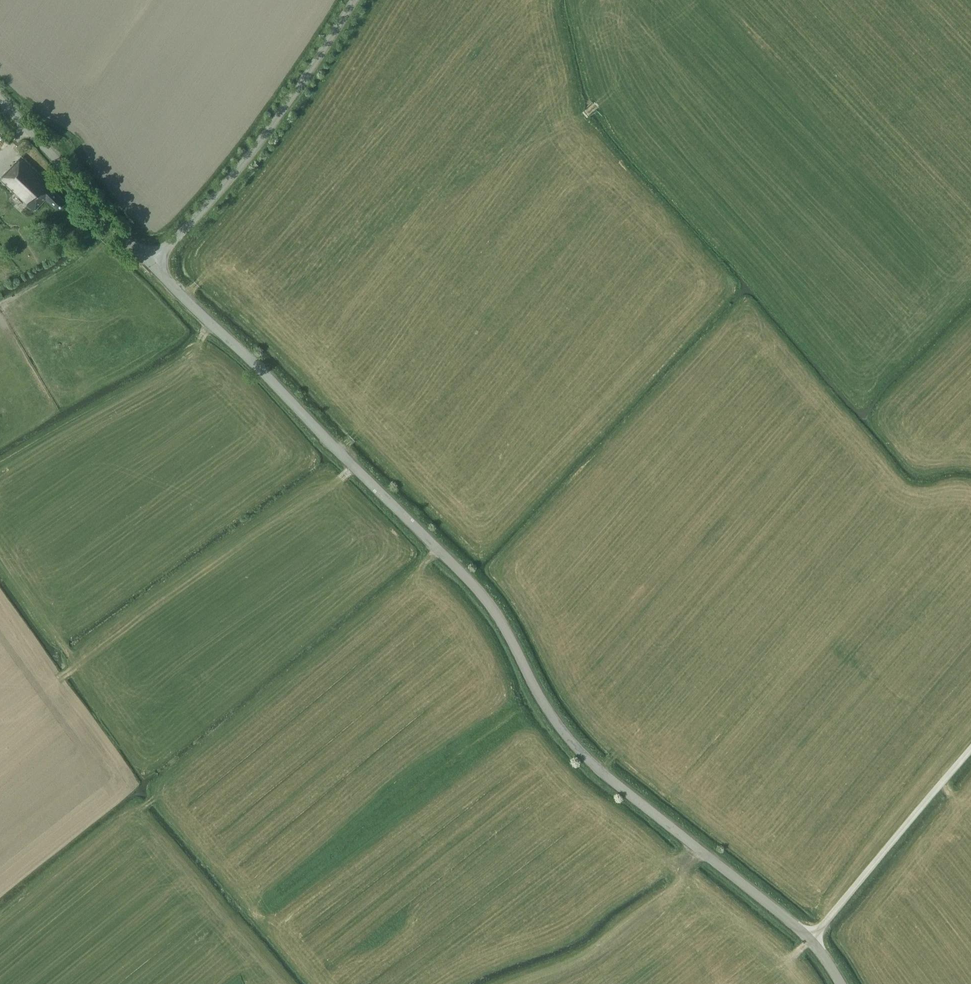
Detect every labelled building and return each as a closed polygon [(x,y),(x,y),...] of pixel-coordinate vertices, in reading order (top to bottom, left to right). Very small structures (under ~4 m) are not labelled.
[(21,155),(0,178),(34,211),(46,198),(57,209),(65,201),(48,185),(50,183),(21,155)]
